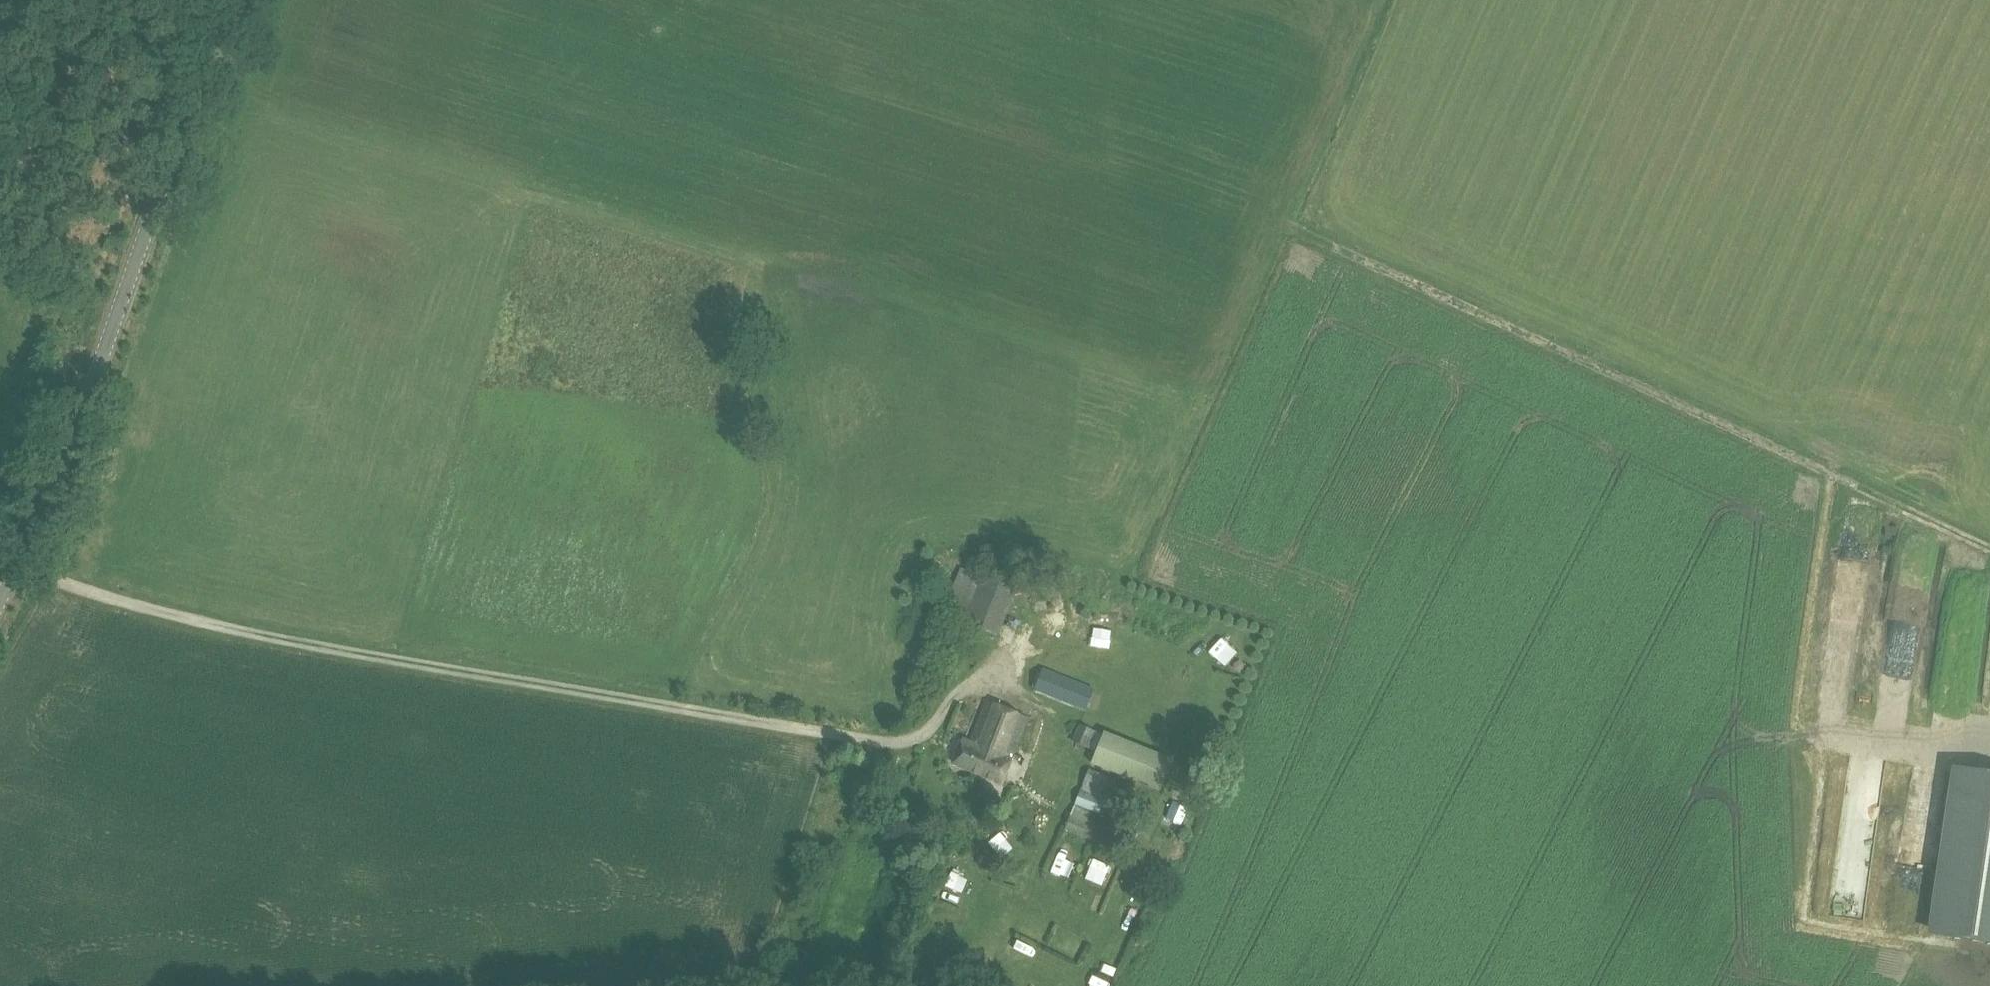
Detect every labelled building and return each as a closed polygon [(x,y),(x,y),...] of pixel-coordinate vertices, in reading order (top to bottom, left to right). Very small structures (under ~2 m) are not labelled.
[(983,637),(995,642),(998,635),(1000,636),(1018,590),(961,568),(943,613),(986,630),(983,637)] [(1086,710),(1095,690),(1045,668),(1036,690),(1086,710)] [(1888,694),(1905,694),(1905,672),(1889,671),(1888,694)] [(973,734),(1016,751),(1029,718),(986,701),(973,734)] [(1092,764),(1160,791),(1173,759),(1105,731),(1104,734),(1080,724),(1073,741),(1097,750),(1092,764)] [(954,764),(1003,783),(1016,751),(973,734),(971,740),(964,738),(954,764)] [(1954,765),(1929,934),(1989,943),(1989,769),(1954,765)] [(1065,829),(1111,848),(1121,823),(1098,814),(1104,799),(1100,797),(1102,792),(1109,795),(1116,779),(1090,769),(1065,829)]
